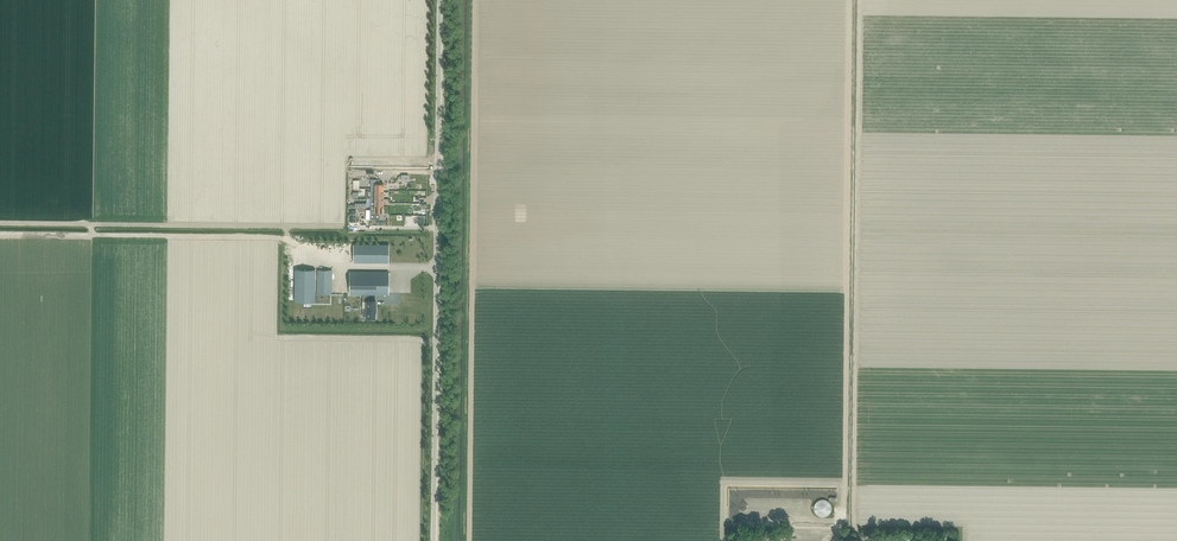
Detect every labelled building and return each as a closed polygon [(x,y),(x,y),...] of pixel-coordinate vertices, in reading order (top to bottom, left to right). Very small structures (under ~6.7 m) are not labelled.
[(383,206),(370,206),(370,220),(380,220),(380,214),(383,214),(383,206)] [(349,210),(349,222),(356,222),(356,221),(358,221),(358,215),(356,215),(356,209),(349,210)] [(388,263),(389,244),(353,244),(353,263),(388,263)] [(295,270),(294,302),(315,302),(315,270),(295,270)] [(317,270),(317,294),(331,294),(332,270),(317,270)] [(388,295),(388,272),(350,272),(349,294),(382,295),(382,301),(380,301),(380,312),(388,312),(388,301),(387,301),(387,295),(388,295)] [(362,308),(366,308),(366,318),(375,318),(375,312),(376,312),(376,305),(374,305),(374,301),(362,301),(362,308)]
